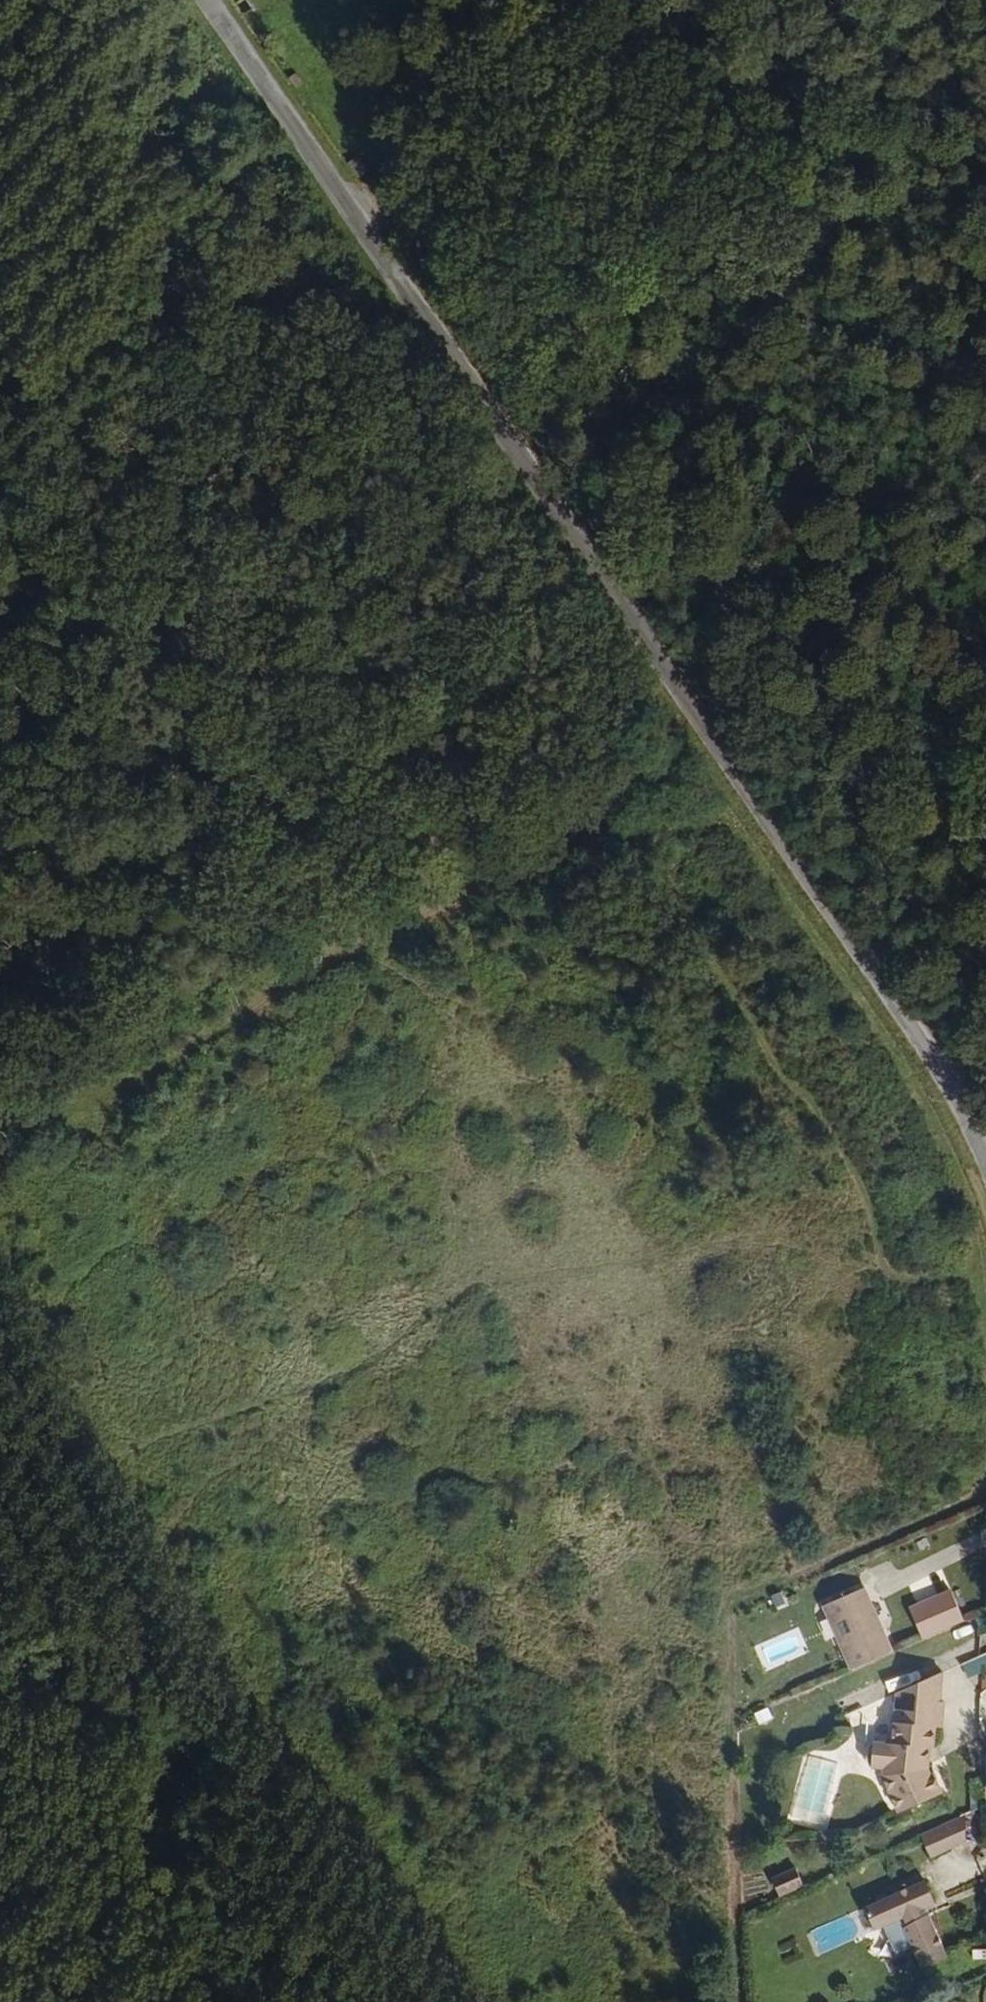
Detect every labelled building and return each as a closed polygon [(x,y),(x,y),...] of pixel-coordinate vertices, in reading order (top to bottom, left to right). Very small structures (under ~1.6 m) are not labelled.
[(867,1585),(822,1603),(849,1670),(895,1652),(867,1585)] [(799,1630),(755,1643),(763,1668),(807,1654),(799,1630)] [(961,1663),(966,1677),(985,1670),(985,1653),(961,1663)] [(953,1663),(908,1683),(897,1737),(884,1735),(880,1740),(878,1757),(882,1762),(889,1763),(888,1771),(905,1808),(949,1788),(942,1770),(939,1772),(936,1769),(936,1741),(940,1741),(942,1719),(949,1720),(952,1696),(947,1694),(953,1663)] [(973,1812),(952,1821),(962,1846),(973,1841),(973,1812)] [(952,1821),(929,1831),(940,1856),(962,1846),(952,1821)] [(777,1878),(785,1895),(809,1884),(802,1867),(777,1878)] [(933,1878),(870,1905),(882,1929),(892,1924),(904,1950),(920,1943),(930,1966),(956,1954),(937,1913),(942,1911),(938,1904),(943,1902),(933,1878)] [(943,1902),(938,1904),(942,1911),(950,1907),(947,1900),(943,1902)]
